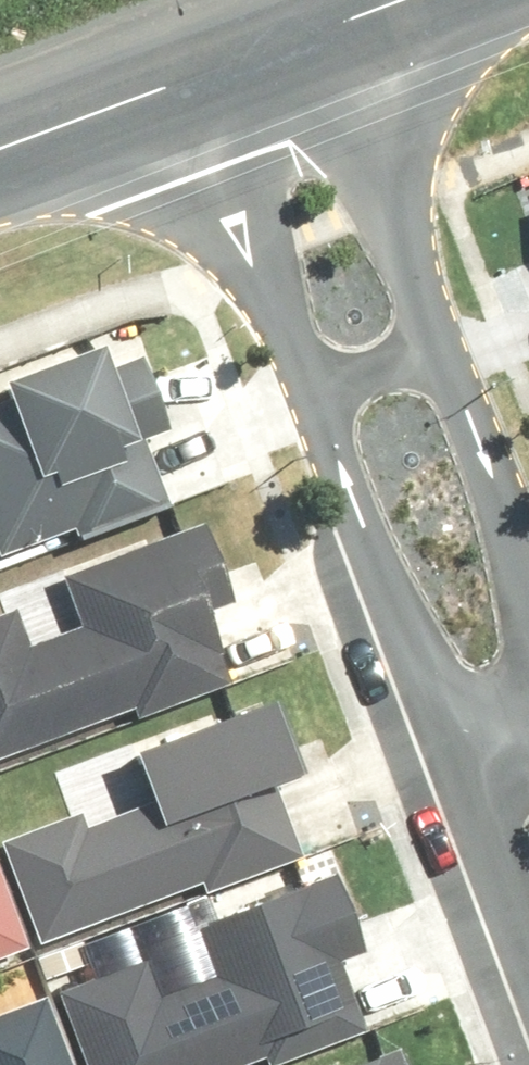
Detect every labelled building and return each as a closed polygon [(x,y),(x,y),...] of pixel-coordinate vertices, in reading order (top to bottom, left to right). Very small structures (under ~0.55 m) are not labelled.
[(188,503),(162,429),(180,422),(155,350),(133,358),(127,341),(0,384),(0,535),(8,557),(87,530),(89,537),(188,503)] [(220,519),(81,572),(100,623),(43,642),(30,605),(0,616),(0,752),(144,703),(148,713),(247,679),(214,601),(246,589),(220,519)] [(278,689),(139,741),(158,792),(101,812),(89,774),(0,805),(0,822),(37,929),(202,872),(206,882),(305,848),(272,770),(304,758),(278,689)] [(34,941),(0,853),(0,954),(34,941)] [(356,873),(217,925),(236,977),(180,996),(167,959),(73,991),(99,1064),(255,1064),(280,1056),(284,1064),(288,1064),(384,1033),(351,955),(383,943),(356,873)] [(63,996),(0,1020),(0,1064),(90,1064),(63,996)] [(409,1039),(342,1064),(419,1064),(409,1039)]
